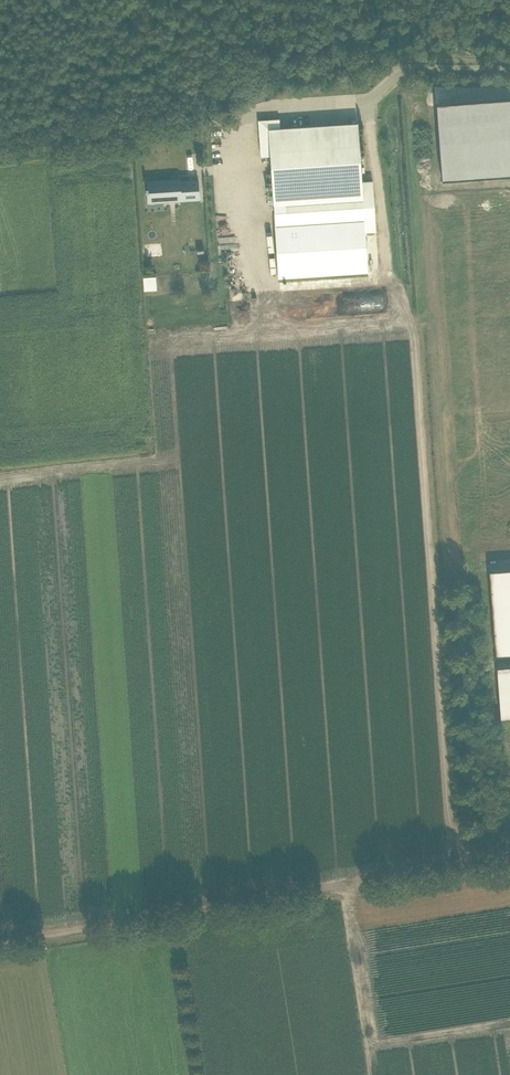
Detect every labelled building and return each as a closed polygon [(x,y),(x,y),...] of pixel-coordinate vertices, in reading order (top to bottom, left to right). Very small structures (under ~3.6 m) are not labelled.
[(435,104),(441,181),(509,176),(509,98),(435,104)] [(279,119),(258,120),(259,132),(261,156),(270,155),(273,205),(295,204),(297,223),(275,225),(278,278),(368,272),(365,232),(376,232),(373,181),(362,182),(358,124),(280,129),(279,119)] [(199,196),(198,180),(177,182),(177,179),(146,181),(147,189),(146,189),(146,194),(147,194),(148,196),(165,195),(166,201),(178,200),(178,197),(199,196)] [(489,572),(495,656),(509,655),(509,570),(489,572)] [(496,667),(500,720),(509,719),(509,666),(496,667)]
